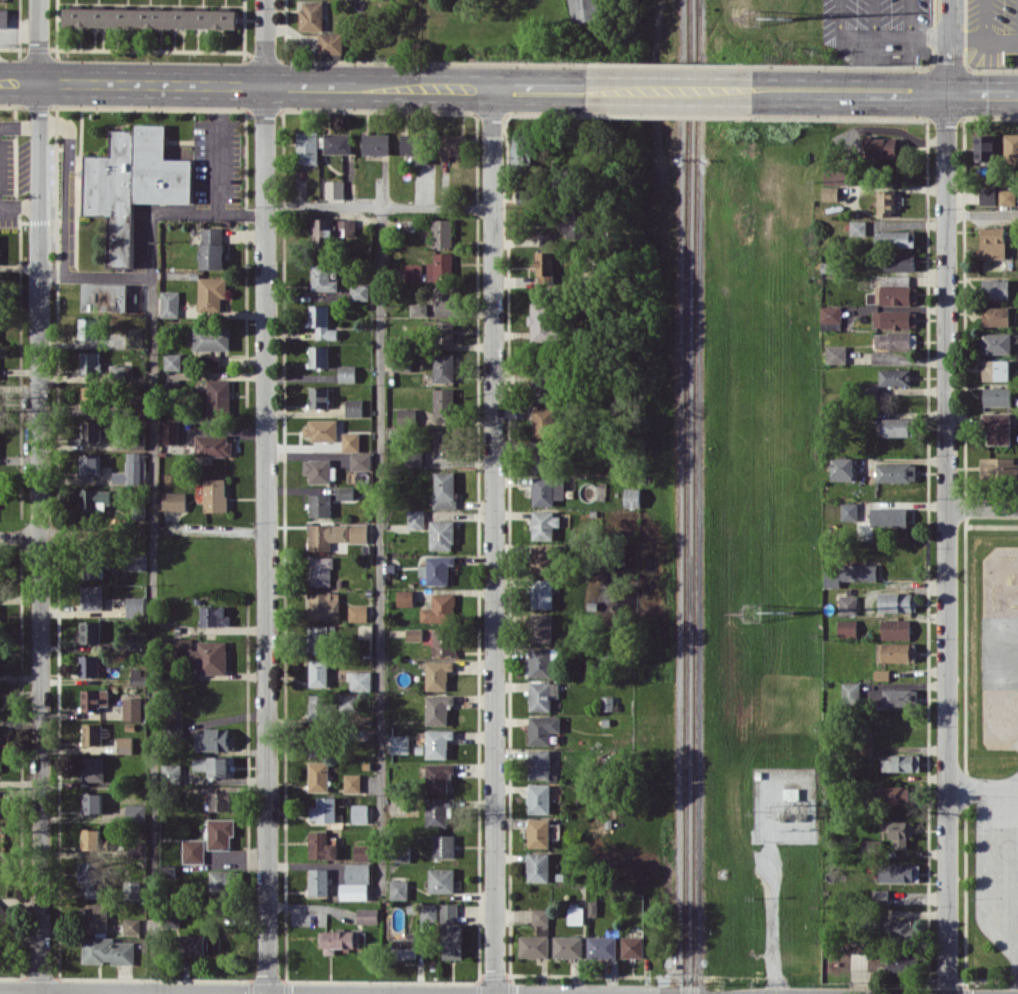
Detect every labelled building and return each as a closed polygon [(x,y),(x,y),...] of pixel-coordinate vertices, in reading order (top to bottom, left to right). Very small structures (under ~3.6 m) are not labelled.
[(594,0),(568,0),(569,22),(595,21),(594,0)] [(300,2),(300,30),(323,30),(323,1),(300,2)] [(237,10),(64,7),(64,26),(237,29),(237,10)] [(8,28),(8,8),(0,8),(0,27),(8,28)] [(342,32),(319,33),(319,53),(342,53),(342,32)] [(81,154),(81,216),(107,216),(106,267),(132,268),(132,201),(191,202),(191,159),(163,159),(164,124),(134,124),(134,128),(108,128),(108,154),(81,154)] [(319,164),(318,130),(297,131),(297,164),(319,164)] [(324,153),(351,154),(352,134),(325,133),(324,153)] [(390,154),(390,133),(364,133),(364,154),(390,154)] [(1006,162),(1017,162),(1017,133),(1005,133),(1006,162)] [(402,154),(419,155),(418,163),(426,163),(427,134),(402,134),(402,154)] [(465,155),(465,135),(441,134),(441,154),(465,155)] [(531,163),(531,135),(514,134),(513,163),(531,163)] [(995,134),(975,134),(975,160),(994,160),(995,134)] [(902,156),(903,138),(866,137),(866,155),(902,156)] [(826,185),(851,184),(851,167),(825,168),(826,185)] [(325,199),(344,199),(344,181),(325,181),(325,199)] [(823,200),(838,201),(838,186),(823,186),(823,200)] [(997,205),(997,186),(981,186),(981,205),(997,205)] [(896,190),(879,189),(878,216),(895,216),(896,190)] [(1001,205),(1017,205),(1016,189),(1000,189),(1001,205)] [(564,237),(588,237),(587,210),(568,210),(568,220),(564,220),(564,237)] [(354,219),(334,219),(334,218),(312,218),(312,247),(333,247),(333,236),(355,236),(354,219)] [(453,219),(433,219),(433,247),(453,248),(453,219)] [(1007,226),(982,226),(981,258),(1006,259),(1007,226)] [(224,227),(200,228),(201,269),(224,269),(224,259),(224,227)] [(540,244),(557,244),(557,231),(540,231),(540,244)] [(916,231),(876,231),(876,246),(915,246),(916,231)] [(536,284),(553,285),(553,251),(537,251),(536,284)] [(453,252),(433,253),(434,262),(427,262),(427,280),(454,280),(453,252)] [(916,270),(916,253),(885,253),(886,271),(916,270)] [(338,290),(338,280),(329,280),(329,263),(311,263),(311,290),(338,290)] [(422,264),(405,264),(405,280),(421,280),(422,264)] [(910,276),(879,275),(879,292),(867,292),(867,304),(917,304),(917,287),(910,287),(910,276)] [(227,298),(226,277),(198,277),(199,313),(222,312),(222,298),(227,298)] [(1009,298),(1010,280),(983,279),(983,298),(1009,298)] [(82,310),(127,311),(127,284),(83,283),(82,310)] [(369,284),(350,284),(350,300),(368,300),(369,284)] [(457,311),(457,287),(434,286),(434,311),(457,311)] [(161,317),(179,317),(179,291),(161,290),(161,317)] [(531,340),(554,341),(555,303),(531,302),(530,324),(531,324),(531,340)] [(426,316),(427,303),(411,303),(410,316),(426,316)] [(328,305),(309,305),(309,326),(316,326),(316,338),(337,338),(338,329),(328,329),(328,305)] [(841,306),(821,305),(820,330),(841,330),(841,306)] [(983,326),(1010,325),(1009,306),(983,307),(983,326)] [(917,328),(916,310),(873,311),(873,328),(917,328)] [(80,339),(97,339),(97,318),(79,318),(80,339)] [(454,321),(436,320),(436,342),(453,343),(454,321)] [(144,327),(127,328),(127,347),(144,347),(144,327)] [(231,328),(194,327),(193,350),(230,351),(231,328)] [(910,332),(875,332),(875,349),(911,349),(910,332)] [(982,354),(1011,353),(1011,332),(982,333),(982,354)] [(846,345),(826,345),(826,363),(846,363),(846,345)] [(328,367),(328,346),(309,346),(309,367),(328,367)] [(102,373),(102,362),(99,361),(99,352),(81,352),(80,373),(102,373)] [(164,354),(165,370),(181,370),(181,353),(164,354)] [(454,354),(433,354),(434,382),(454,382),(454,354)] [(983,380),(1011,379),(1010,359),(982,360),(983,380)] [(133,378),(132,365),(110,366),(110,379),(133,378)] [(338,365),(339,382),(356,382),(355,365),(338,365)] [(879,369),(880,386),(911,385),(911,368),(879,369)] [(534,403),(554,402),(553,374),(533,374),(534,403)] [(230,379),(207,380),(208,417),(231,416),(230,379)] [(82,385),(82,406),(98,407),(98,386),(82,385)] [(309,408),(328,408),(328,387),(310,387),(309,408)] [(983,406),(1010,406),(1011,387),(984,387),(983,406)] [(454,388),(434,388),(434,417),(455,417),(454,388)] [(346,417),(362,416),(362,399),(346,399),(346,417)] [(397,409),(398,424),(420,424),(419,408),(397,409)] [(555,437),(555,408),(533,408),(533,436),(555,437)] [(1010,444),(1010,412),(984,412),(985,444),(1010,444)] [(913,417),(878,418),(878,436),(913,436),(913,417)] [(306,420),(306,436),(312,436),(312,441),(337,441),(337,419),(306,420)] [(100,420),(81,420),(82,442),(101,441),(100,420)] [(179,443),(178,421),(163,422),(163,443),(179,443)] [(435,457),(453,457),(452,430),(434,430),(435,457)] [(359,451),(360,432),(343,432),(342,451),(359,451)] [(231,436),(196,435),(195,455),(231,456),(231,436)] [(554,471),(553,442),(533,443),(533,472),(554,471)] [(126,472),(112,472),(112,483),(145,483),(144,452),(126,452),(126,472)] [(351,470),(370,470),(371,453),(351,452),(351,470)] [(406,466),(423,466),(422,452),(406,453),(406,466)] [(99,475),(98,455),(81,455),(81,476),(99,475)] [(832,480),(853,480),(853,457),(832,457),(832,480)] [(981,457),(980,478),(1012,478),(1012,472),(1017,472),(1017,457),(981,457)] [(309,482),(336,482),(336,466),(331,466),(331,458),(304,459),(304,474),(309,474),(309,482)] [(916,463),(877,463),(877,481),(916,482),(916,463)] [(455,471),(434,471),(434,508),(456,507),(455,471)] [(553,506),(553,498),(564,499),(564,477),(533,476),(532,505),(553,506)] [(227,478),(205,479),(205,512),(227,511),(227,478)] [(354,499),(353,487),(337,487),(337,499),(354,499)] [(640,507),(640,487),(625,487),(624,507),(640,507)] [(110,511),(110,489),(80,489),(80,510),(110,511)] [(186,511),(186,492),(163,492),(162,511),(186,511)] [(331,517),(331,494),(309,494),(309,517),(331,517)] [(842,520),(858,520),(858,502),(842,502),(842,520)] [(871,526),(908,527),(908,508),(872,507),(871,526)] [(425,510),(408,510),(408,528),(425,528),(425,510)] [(553,540),(553,526),(560,526),(560,512),(532,512),(532,539),(553,540)] [(454,549),(454,520),(430,520),(430,549),(454,549)] [(368,543),(367,523),(350,523),(350,543),(368,543)] [(347,551),(346,543),(349,543),(349,524),(308,524),(309,551),(347,551)] [(554,545),(532,544),(531,573),(553,574),(554,545)] [(146,570),(146,553),(122,554),(122,570),(146,570)] [(427,556),(427,565),(419,565),(419,576),(427,576),(427,585),(449,584),(448,565),(455,565),(455,555),(427,556)] [(82,578),(103,579),(103,557),(83,556),(82,578)] [(309,585),(332,586),(332,557),(309,556),(309,585)] [(877,580),(877,565),(825,566),(825,587),(841,587),(841,581),(877,580)] [(553,608),(552,579),(532,580),(532,608),(553,608)] [(102,610),(103,586),(81,586),(81,609),(102,610)] [(397,590),(397,606),(413,606),(413,590),(397,590)] [(339,619),(340,593),(309,592),(309,618),(339,619)] [(421,622),(455,621),(455,593),(432,594),(432,608),(421,608),(421,622)] [(915,611),(915,593),(880,593),(881,612),(915,611)] [(126,617),(145,617),(145,597),(127,596),(126,617)] [(857,614),(857,596),(839,596),(839,614),(857,614)] [(367,605),(348,605),(349,622),(368,621),(367,605)] [(200,606),(201,625),(230,625),(230,615),(224,615),(224,606),(200,606)] [(552,613),(532,613),(531,642),(552,643),(552,613)] [(910,638),(910,618),(882,619),(882,639),(910,638)] [(857,619),(838,619),(839,637),(857,637),(857,619)] [(81,643),(101,643),(100,620),(81,621),(81,643)] [(328,625),(309,625),(309,651),(330,651),(330,636),(328,635),(328,625)] [(422,640),(422,628),(406,628),(406,640),(422,640)] [(433,654),(454,655),(454,629),(433,628),(433,654)] [(143,650),(143,633),(127,633),(127,650),(143,650)] [(193,638),(172,637),(171,649),(192,650),(193,638)] [(199,674),(227,674),(226,641),(198,641),(199,650),(193,650),(193,663),(199,663),(199,674)] [(915,643),(877,643),(877,661),(916,661),(915,643)] [(551,677),(551,647),(529,647),(529,676),(551,677)] [(98,656),(80,656),(80,677),(99,677),(98,656)] [(310,687),(328,686),(328,659),(309,659),(310,687)] [(426,690),(447,690),(448,670),(453,670),(454,661),(426,661),(426,690)] [(890,680),(890,670),(874,670),(874,680),(890,680)] [(130,685),(146,685),(146,671),(131,671),(130,685)] [(348,691),(372,691),(372,671),(348,671),(348,691)] [(551,711),(551,697),(559,697),(559,682),(530,682),(529,710),(551,711)] [(861,682),(842,682),(842,701),(861,702),(861,682)] [(81,690),(82,711),(101,711),(101,705),(109,704),(109,689),(81,690)] [(878,705),(918,705),(917,689),(883,689),(884,698),(878,698),(878,705)] [(309,719),(328,720),(329,694),(309,694),(309,719)] [(448,724),(448,704),(453,704),(453,695),(426,695),(426,724),(448,724)] [(123,719),(141,720),(141,697),(123,697),(123,719)] [(560,716),(529,715),(529,744),(551,745),(551,731),(560,732),(560,716)] [(102,745),(101,723),(83,724),(83,745),(102,745)] [(197,732),(197,750),(235,751),(235,735),(229,735),(229,728),(207,727),(207,732),(197,732)] [(448,759),(448,738),(454,739),(454,730),(427,729),(426,758),(448,759)] [(328,730),(306,731),(306,756),(329,755),(328,730)] [(391,754),(409,754),(409,735),(391,735),(391,754)] [(117,753),(132,753),(132,737),(118,737),(117,753)] [(550,750),(529,750),(529,779),(550,779),(550,750)] [(921,771),(921,754),(891,754),(891,759),(883,759),(883,771),(921,771)] [(104,781),(104,757),(83,757),(84,781),(104,781)] [(194,770),(209,770),(209,777),(231,777),(230,757),(194,758),(194,770)] [(328,762),(309,762),(309,791),(329,791),(328,762)] [(181,764),(163,764),(162,779),(180,779),(181,764)] [(426,764),(426,792),(447,793),(447,780),(452,780),(453,764),(426,764)] [(344,792),(361,792),(361,774),(344,774),(344,792)] [(549,813),(550,784),(529,784),(528,813),(549,813)] [(909,786),(876,786),(877,803),(910,802),(909,786)] [(210,810),(230,810),(230,791),(210,791),(210,810)] [(84,813),(102,813),(102,792),(83,792),(84,813)] [(310,806),(311,821),(337,821),(336,796),(317,797),(317,806),(310,806)] [(448,826),(447,816),(449,816),(449,807),(454,807),(454,797),(426,798),(427,827),(448,826)] [(146,804),(126,804),(126,821),(145,821),(146,804)] [(352,822),(369,822),(368,804),(352,804),(352,822)] [(549,819),(528,818),(528,847),(549,848),(549,819)] [(209,849),(230,849),(230,836),(235,836),(235,819),(208,819),(209,849)] [(912,838),(912,820),(881,821),(881,831),(889,831),(889,838),(894,838),(894,848),(907,848),(907,838),(912,838)] [(82,850),(101,849),(101,828),(82,828),(82,850)] [(338,858),(338,844),(328,844),(328,832),(309,832),(309,858),(338,858)] [(454,835),(433,835),(434,857),(455,857),(454,835)] [(205,863),(205,839),(183,839),(183,863),(205,863)] [(133,856),(146,856),(146,842),(133,842),(133,856)] [(355,861),(370,861),(370,845),(354,845),(355,861)] [(549,853),(528,853),(527,881),(549,882),(549,853)] [(102,897),(102,885),(101,885),(100,861),(80,861),(80,883),(86,883),(86,898),(102,897)] [(346,882),(370,881),(370,863),(346,863),(346,882)] [(176,865),(161,866),(161,880),(176,880),(176,865)] [(328,868),(309,869),(310,895),(328,895),(328,868)] [(454,868),(429,868),(429,893),(454,892),(454,868)] [(211,893),(235,892),(234,870),(210,870),(211,893)] [(391,899),(410,899),(409,880),(390,880),(391,899)] [(140,900),(140,881),(124,881),(124,900),(140,900)] [(341,900),(368,899),(368,883),(341,883),(341,900)] [(889,890),(873,889),(873,903),(889,904),(889,890)] [(108,904),(86,903),(85,932),(108,932),(108,904)] [(463,959),(463,923),(457,923),(458,904),(441,903),(441,923),(443,923),(443,959),(463,959)] [(13,916),(0,904),(0,930),(13,916)] [(419,921),(437,921),(437,904),(419,904),(419,921)] [(378,924),(378,908),(358,907),(358,924),(378,924)] [(583,907),(568,907),(568,924),(583,924),(583,907)] [(549,925),(549,909),(532,909),(532,925),(549,925)] [(140,933),(140,919),(125,918),(124,933),(140,933)] [(884,920),(884,938),(913,938),(913,921),(884,920)] [(321,931),(321,954),(336,954),(336,947),(358,947),(358,931),(321,931)] [(188,955),(216,954),(215,935),(188,935),(188,955)] [(519,936),(520,957),(549,956),(548,935),(519,936)] [(617,936),(588,935),(587,957),(616,958),(617,936)] [(83,961),(112,962),(112,964),(134,965),(135,942),(114,941),(115,937),(83,936),(83,961)] [(582,936),(554,936),(554,957),(582,957),(582,936)] [(643,957),(643,937),(622,936),(622,957),(643,957)] [(416,939),(396,938),(396,958),(416,958),(416,939)] [(890,970),(920,971),(921,953),(891,952),(890,970)]
